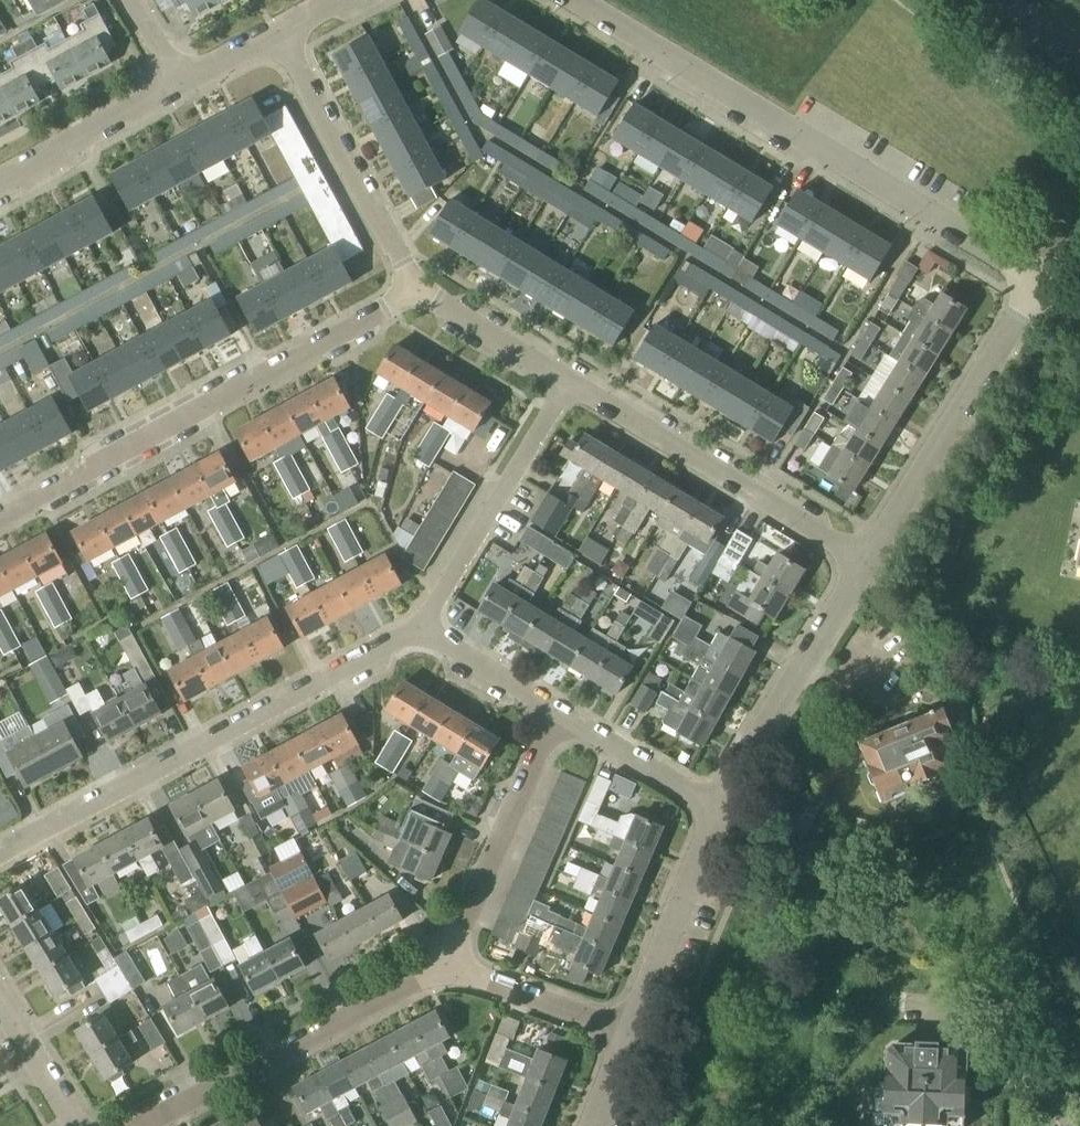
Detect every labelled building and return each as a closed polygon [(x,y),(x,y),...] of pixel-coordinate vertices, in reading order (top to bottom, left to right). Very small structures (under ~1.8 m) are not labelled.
[(177,13),(188,7),(194,18),(219,5),(216,0),(169,0),(177,13)] [(485,47),(504,15),(482,1),(462,33),(485,47)] [(70,39),(66,41),(67,42),(70,47),(86,77),(111,64),(104,53),(116,46),(93,3),(82,9),(88,20),(80,25),(83,31),(70,39)] [(507,60),(527,28),(504,15),(485,47),(507,60)] [(410,47),(420,41),(407,18),(397,23),(410,47)] [(441,65),(451,59),(447,53),(453,50),(440,26),(425,35),(441,65)] [(530,74),(550,42),(527,28),(507,60),(530,74)] [(31,38),(21,43),(22,45),(44,85),(55,79),(61,91),(70,86),(86,77),(70,47),(67,42),(66,41),(48,50),(45,44),(37,48),(31,38)] [(350,80),(382,63),(369,40),(336,58),(349,81),(350,80)] [(422,70),(432,65),(420,41),(410,47),(422,70)] [(553,88),(572,56),(550,42),(530,74),(553,88)] [(12,70),(10,71),(0,76),(0,88),(15,116),(40,103),(33,91),(44,85),(22,45),(21,43),(11,49),(17,59),(9,63),(12,70)] [(575,102),(595,70),(572,56),(553,88),(575,102)] [(457,94),(467,89),(451,59),(441,65),(457,94)] [(364,103),(395,86),(382,63),(350,80),(349,81),(362,104),(364,103)] [(435,93),(445,88),(432,65),(422,70),(435,93)] [(595,70),(575,102),(599,116),(618,84),(595,70)] [(377,126),(407,110),(395,86),(364,103),(362,104),(374,128),(377,126)] [(15,116),(0,88),(0,124),(15,116)] [(447,116),(457,111),(445,88),(435,93),(447,116)] [(473,124),(481,116),(467,89),(457,94),(473,124)] [(270,133),(262,120),(252,101),(229,114),(245,145),(247,148),(271,135),(270,133)] [(270,133),(293,121),(285,107),(262,120),(270,133)] [(638,153),(658,121),(635,108),(616,139),(638,153)] [(391,149),(420,133),(407,110),(377,126),(374,128),(387,151),(391,149)] [(460,140),(470,134),(457,111),(447,116),(460,140)] [(224,160),(247,148),(245,145),(229,114),(205,127),(222,158),(224,160)] [(501,141),(507,131),(481,116),(473,124),(501,141)] [(277,146),(300,134),(293,121),(270,133),(271,135),(277,146)] [(661,167),(681,135),(658,121),(638,153),(661,167)] [(201,173),(224,160),(222,158),(205,127),(182,139),(201,173)] [(528,158),(534,147),(507,131),(501,141),(528,158)] [(404,171),(432,157),(420,133),(391,149),(387,151),(399,175),(404,171)] [(284,159),(307,147),(300,134),(277,146),(284,159)] [(470,134),(460,140),(472,164),(482,158),(470,134)] [(684,181),(703,149),(681,135),(661,167),(684,181)] [(177,185),(201,173),(182,139),(159,152),(177,185)] [(504,165),(510,156),(487,142),(481,151),(504,165)] [(291,172),(314,160),(307,147),(284,159),(291,172)] [(534,147),(528,158),(556,175),(562,164),(534,147)] [(707,195),(726,163),(703,149),(684,181),(707,195)] [(154,198),(177,185),(159,152),(135,164),(154,198)] [(527,179),(533,169),(510,156),(504,165),(527,179)] [(404,171),(399,175),(412,198),(445,180),(432,157),(404,171)] [(298,185),(321,173),(314,160),(291,172),(294,178),(298,185)] [(730,208),(749,177),(726,163),(707,195),(730,208)] [(130,211),(154,198),(135,164),(112,177),(130,211)] [(607,206),(614,195),(590,182),(596,171),(586,165),(575,184),(583,189),(582,191),(607,206)] [(549,193),(555,183),(533,169),(527,179),(549,193)] [(305,198),(328,186),(321,173),(298,185),(300,188),(303,195),(305,198)] [(749,177),(730,208),(753,222),(772,191),(749,177)] [(300,188),(298,185),(294,178),(270,191),(276,201),(300,188)] [(572,206),(578,197),(555,183),(549,193),(572,206)] [(312,211),(336,199),(328,186),(305,198),(309,205),(312,211)] [(632,221),(638,210),(634,208),(640,199),(624,190),(619,198),(614,195),(607,206),(632,221)] [(253,214),(276,201),(270,191),(247,203),(253,214)] [(802,240),(821,207),(798,193),(778,226),(802,240)] [(309,205),(305,198),(303,195),(280,208),(285,218),(309,205)] [(595,220),(601,210),(578,197),(572,206),(595,220)] [(320,225),(343,212),(336,199),(312,211),(320,225)] [(70,212),(88,246),(111,233),(93,200),(70,212)] [(229,226),(253,214),(247,203),(224,216),(229,226)] [(454,248),(473,216),(451,203),(431,235),(454,248)] [(825,254),(844,221),(821,207),(802,240),(825,254)] [(262,230),(285,218),(280,208),(256,221),(262,230)] [(617,234),(623,224),(601,210),(595,220),(617,234)] [(656,236),(663,225),(638,210),(632,221),(656,236)] [(65,258),(88,246),(70,212),(47,225),(65,258)] [(327,238),(350,225),(343,212),(320,225),(327,238)] [(206,239),(229,226),(224,216),(200,228),(206,239)] [(477,262),(496,230),(473,216),(454,248),(477,262)] [(681,250),(687,240),(679,235),(685,226),(673,219),(668,227),(663,225),(656,236),(681,250)] [(238,243),(262,230),(256,221),(233,233),(238,243)] [(848,267),(867,234),(844,221),(825,254),(848,267)] [(640,248),(646,238),(623,224),(617,234),(640,248)] [(41,271),(65,258),(47,225),(23,238),(41,271)] [(334,251),(357,238),(350,225),(327,238),(333,250),(334,251)] [(183,251),(206,239),(200,228),(177,241),(183,251)] [(500,274),(519,244),(496,230),(477,262),(500,276),(500,274)] [(705,265),(716,247),(716,246),(714,245),(709,254),(706,252),(713,240),(709,238),(703,249),(695,245),(700,236),(693,232),(688,240),(687,240),(681,250),(705,265)] [(214,256),(238,243),(233,233),(209,246),(214,256)] [(867,234),(848,267),(871,281),(890,248),(867,234)] [(18,283),(41,271),(23,238),(0,250),(18,283)] [(334,251),(341,264),(364,252),(357,238),(334,251)] [(646,238),(640,248),(663,262),(669,252),(646,238)] [(731,281),(745,257),(734,250),(736,247),(723,240),(719,249),(716,247),(705,265),(731,281)] [(158,264),(183,251),(177,241),(153,254),(158,264)] [(523,287),(541,258),(519,244),(500,274),(500,276),(522,290),(523,287)] [(18,283),(0,250),(0,293),(18,283)] [(341,264),(334,251),(333,250),(310,262),(328,295),(351,283),(341,264)] [(927,252),(924,257),(946,271),(949,265),(927,252)] [(164,270),(170,280),(194,267),(188,257),(164,270)] [(546,300),(564,271),(541,258),(523,287),(522,290),(545,303),(546,300)] [(304,308),(328,295),(310,262),(286,275),(304,308)] [(107,279),(113,289),(136,277),(130,266),(107,279)] [(711,291),(717,281),(692,266),(686,275),(711,291)] [(147,293),(170,280),(164,270),(141,282),(147,293)] [(569,314),(587,285),(564,271),(546,300),(545,303),(568,317),(569,314)] [(280,321),(304,308),(286,275),(262,288),(280,321)] [(762,285),(748,277),(742,288),(756,296),(762,285)] [(887,294),(897,301),(907,285),(897,278),(887,294)] [(90,302),(113,289),(107,279),(84,291),(90,302)] [(736,305),(741,296),(717,281),(711,291),(736,305)] [(123,305),(147,293),(141,282),(118,295),(123,305)] [(208,304),(212,302),(217,310),(227,305),(216,282),(201,290),(208,304)] [(592,327),(609,299),(587,285),(569,314),(568,317),(590,331),(592,327)] [(780,311),(787,300),(762,285),(756,296),(780,311)] [(256,334),(280,321),(262,288),(238,301),(256,334)] [(67,314),(90,302),(84,291),(62,303),(67,314)] [(888,317),(897,301),(887,294),(877,310),(888,317)] [(100,318),(123,305),(118,295),(95,307),(100,318)] [(760,320),(766,311),(741,296),(736,305),(760,320)] [(912,308),(953,333),(966,311),(942,296),(935,306),(925,300),(916,302),(912,308)] [(592,327),(590,331),(613,345),(633,313),(609,299),(592,327)] [(805,326),(811,315),(787,300),(780,311),(805,326)] [(189,315),(207,348),(230,335),(217,310),(212,302),(208,304),(189,315)] [(45,326),(67,314),(62,303),(39,316),(45,326)] [(77,330),(100,318),(95,307),(71,320),(77,330)] [(939,356),(953,333),(912,308),(907,317),(910,323),(902,335),(913,342),(914,341),(939,356)] [(785,335),(790,326),(766,311),(760,320),(785,335)] [(183,361),(207,348),(189,315),(165,327),(183,361)] [(811,315),(805,326),(830,341),(836,330),(811,315)] [(53,343),(77,330),(71,320),(47,333),(53,343)] [(859,339),(870,345),(879,329),(869,323),(859,339)] [(809,350),(815,341),(790,326),(785,335),(809,350)] [(160,373),(183,361),(165,327),(142,340),(160,373)] [(664,363),(678,340),(655,327),(636,359),(659,373),(664,363)] [(22,338),(16,328),(0,337),(0,350),(22,338)] [(860,361),(870,345),(859,339),(850,355),(860,361)] [(9,353),(15,363),(24,358),(34,375),(49,367),(35,340),(9,353)] [(136,386),(160,373),(142,340),(118,353),(136,386)] [(687,376),(701,354),(678,340),(664,363),(659,373),(682,387),(687,376)] [(815,341),(809,350),(834,366),(840,356),(815,341)] [(925,379),(939,356),(914,341),(913,342),(900,363),(925,379)] [(402,390),(420,361),(396,346),(378,375),(402,390)] [(15,363),(9,353),(0,358),(0,371),(15,363)] [(113,399),(136,386),(118,353),(95,365),(113,399)] [(710,390),(723,368),(701,354),(687,376),(682,387),(704,400),(710,390)] [(113,399),(95,365),(73,377),(64,360),(50,368),(67,401),(80,395),(89,411),(113,399)] [(426,404),(444,375),(420,361),(402,390),(426,404)] [(910,401),(925,379),(900,363),(886,386),(910,401)] [(733,403),(746,381),(723,368),(710,390),(704,400),(727,414),(733,403)] [(831,384),(842,391),(851,374),(841,368),(831,384)] [(450,418),(468,389),(444,375),(426,404),(450,418)] [(333,380),(309,393),(324,423),(350,409),(333,380)] [(756,416),(769,395),(746,381),(733,403),(727,414),(750,428),(756,416)] [(832,407),(842,391),(831,384),(822,401),(832,407)] [(896,424),(910,401),(886,386),(872,409),(896,424)] [(468,389),(450,418),(474,433),(491,403),(468,389)] [(330,434),(324,423),(309,393),(285,406),(301,436),(316,427),(331,456),(339,452),(348,447),(339,429),(330,434)] [(376,412),(392,422),(403,405),(387,395),(376,412)] [(756,416),(750,428),(773,441),(780,431),(792,409),(769,395),(756,416)] [(32,411),(51,445),(71,434),(53,400),(32,411)] [(792,409),(780,431),(791,438),(809,409),(797,402),(792,409)] [(276,449),(301,436),(285,406),(260,419),(276,449)] [(882,446),(896,424),(872,409),(866,418),(858,413),(850,426),(882,446)] [(27,458),(51,445),(32,411),(9,424),(27,458)] [(382,439),(392,422),(376,412),(365,429),(382,439)] [(803,429),(813,436),(824,420),(814,413),(803,429)] [(252,462),(276,449),(260,419),(236,432),(252,462)] [(422,441),(439,452),(449,435),(440,430),(441,428),(433,423),(422,441)] [(501,423),(490,442),(507,452),(518,433),(501,423)] [(27,458),(9,424),(0,429),(0,463),(4,470),(27,458)] [(869,469),(882,446),(850,426),(850,427),(858,432),(850,443),(838,435),(831,447),(843,455),(844,453),(869,469)] [(803,452),(813,436),(803,429),(793,446),(803,452)] [(578,501),(609,450),(586,436),(580,446),(571,441),(563,455),(583,468),(568,495),(578,501)] [(428,468),(439,452),(422,441),(411,458),(428,468)] [(358,465),(348,447),(339,452),(331,456),(341,474),(358,465)] [(854,491),(869,469),(844,453),(843,455),(831,447),(818,469),(830,476),(854,491)] [(617,489),(632,464),(609,450),(578,501),(587,506),(602,479),(617,489)] [(209,493),(212,497),(236,484),(220,455),(195,468),(209,493)] [(283,482),(300,473),(290,455),(273,464),(283,482)] [(623,528),(654,477),(632,464),(617,489),(627,495),(620,505),(623,506),(613,522),(623,528)] [(187,510),(212,497),(209,493),(195,468),(171,481),(185,507),(187,510)] [(445,483),(468,497),(475,486),(452,472),(445,483)] [(300,473),(283,482),(292,500),(294,499),(297,506),(305,502),(301,495),(309,491),(300,473)] [(661,515),(676,491),(654,477),(623,528),(616,540),(625,546),(632,534),(634,535),(650,508),(660,515),(661,515)] [(163,523),(187,510),(185,507),(171,481),(146,494),(161,521),(163,523)] [(462,508),(468,497),(445,483),(439,494),(462,508)] [(669,556),(700,505),(676,491),(661,515),(660,515),(654,526),(667,534),(658,550),(668,556),(669,556)] [(138,536),(163,523),(161,521),(146,494),(122,507),(137,535),(138,536)] [(455,518),(462,508),(439,494),(433,504),(455,518)] [(546,496),(531,523),(553,535),(554,534),(558,527),(568,509),(546,496)] [(217,530),(234,521),(224,503),(207,512),(217,530)] [(449,529),(455,518),(433,504),(426,515),(449,529)] [(723,519),(700,505),(669,556),(668,556),(656,577),(664,581),(669,572),(671,573),(686,546),(704,556),(690,581),(703,588),(713,570),(722,554),(725,548),(714,542),(719,534),(715,532),(723,519)] [(114,549),(138,536),(137,535),(122,507),(98,520),(114,549)] [(443,539),(449,529),(426,515),(420,526),(443,539)] [(89,563),(114,549),(98,520),(73,533),(89,563)] [(335,546),(354,536),(345,520),(326,530),(335,546)] [(234,521),(217,530),(227,548),(244,539),(234,521)] [(436,550),(443,539),(420,526),(414,536),(436,550)] [(169,556),(186,547),(176,529),(160,538),(169,556)] [(735,530),(722,554),(739,564),(752,540),(735,530)] [(540,531),(533,541),(552,555),(559,545),(540,531)] [(265,551),(284,543),(279,533),(261,541),(265,551)] [(21,548),(38,578),(63,565),(46,535),(21,548)] [(354,536),(335,546),(344,562),(363,552),(354,536)] [(430,560),(436,550),(414,536),(407,547),(430,560)] [(247,565),(260,558),(253,546),(241,552),(247,565)] [(286,572),(305,562),(296,546),(278,556),(286,572)] [(186,547),(169,556),(179,574),(195,565),(186,547)] [(423,571),(430,560),(407,547),(401,556),(404,560),(423,571)] [(38,578),(21,548),(0,559),(0,567),(13,591),(38,578)] [(739,564),(722,554),(721,556),(719,559),(716,564),(733,574),(738,565),(739,564)] [(120,583),(138,573),(128,555),(110,565),(120,583)] [(360,569),(377,599),(401,586),(384,556),(360,569)] [(805,573),(801,570),(804,565),(791,557),(788,562),(778,556),(770,569),(758,562),(752,572),(763,579),(790,596),(805,573)] [(503,626),(539,565),(538,565),(536,567),(527,561),(514,582),(509,579),(503,589),(496,585),(479,612),(503,626)] [(305,562),(286,572),(295,588),(314,578),(305,562)] [(521,647),(542,613),(527,604),(548,571),(539,565),(503,626),(512,632),(508,639),(521,647)] [(13,591),(0,567),(0,598),(13,591)] [(352,612),(377,599),(360,569),(336,582),(352,612)] [(138,573),(120,583),(130,600),(148,590),(138,573)] [(790,596),(763,579),(761,582),(751,576),(740,594),(735,591),(726,607),(757,626),(765,613),(775,620),(790,596)] [(328,625),(352,612),(336,582),(312,595),(328,625)] [(45,611),(62,601),(52,584),(35,593),(45,611)] [(217,610),(236,600),(227,584),(209,594),(217,610)] [(304,639),(328,625),(312,595),(287,608),(304,639)] [(548,653),(579,601),(570,595),(560,610),(557,608),(551,618),(542,613),(521,647),(533,653),(536,647),(548,653)] [(236,600),(217,610),(226,626),(244,616),(236,600)] [(62,601),(45,611),(54,629),(56,628),(63,641),(69,637),(62,624),(71,619),(62,601)] [(586,639),(575,632),(581,622),(579,621),(589,607),(579,601),(548,653),(570,667),(586,639)] [(640,601),(632,614),(640,618),(648,606),(640,601)] [(160,619),(169,635),(170,635),(187,626),(179,609),(160,619)] [(11,629),(1,610),(0,611),(0,634),(11,629)] [(243,632),(259,663),(283,650),(268,619),(243,632)] [(592,680),(615,643),(615,642),(624,628),(615,622),(605,638),(592,629),(586,639),(570,667),(592,680)] [(170,635),(169,635),(178,652),(186,648),(192,659),(194,658),(210,689),(235,676),(219,645),(205,652),(199,641),(196,642),(188,627),(187,626),(170,635)] [(659,645),(666,634),(654,626),(647,638),(659,645)] [(0,634),(0,649),(4,656),(5,655),(11,666),(20,661),(14,650),(20,647),(11,629),(0,634)] [(235,676),(259,663),(243,632),(219,645),(235,676)] [(689,647),(742,677),(755,653),(730,639),(730,640),(718,633),(710,647),(695,638),(689,647)] [(120,701),(135,730),(161,715),(145,687),(144,688),(141,683),(154,676),(132,635),(118,642),(133,670),(122,675),(132,694),(120,701)] [(615,643),(592,680),(616,694),(632,667),(619,659),(625,649),(615,643)] [(27,653),(32,662),(46,655),(41,646),(27,653)] [(729,700),(742,677),(689,647),(684,658),(698,666),(691,678),(729,700)] [(39,687),(57,676),(46,656),(28,667),(39,687)] [(186,702),(210,689),(194,658),(192,659),(170,671),(186,702)] [(644,713),(655,695),(652,693),(660,680),(649,674),(630,705),(644,713)] [(664,693),(717,723),(729,700),(691,678),(683,692),(669,684),(664,693)] [(135,730),(120,701),(107,708),(97,690),(85,696),(78,683),(65,690),(79,716),(91,710),(94,715),(93,715),(109,744),(135,730)] [(411,726),(429,697),(405,683),(387,712),(411,726)] [(703,747),(717,723),(663,693),(656,705),(668,711),(662,721),(664,725),(680,735),(679,737),(679,740),(689,746),(692,745),(693,742),(703,747)] [(434,741),(452,712),(429,697),(411,726),(434,741)] [(36,739),(54,773),(83,758),(73,738),(82,733),(67,705),(42,719),(49,731),(36,739)] [(923,786),(935,781),(937,775),(953,768),(944,745),(955,741),(942,711),(860,744),(871,770),(868,777),(872,786),(878,787),(884,803),(916,790),(913,784),(916,783),(923,786)] [(457,755),(475,726),(452,712),(434,741),(456,755),(457,755)] [(317,729),(334,759),(358,746),(342,716),(317,729)] [(0,735),(0,766),(4,774),(15,768),(26,788),(54,773),(36,739),(29,726),(14,734),(3,740),(0,735)] [(441,760),(432,776),(449,787),(458,772),(474,781),(481,770),(489,757),(495,760),(504,745),(498,742),(499,741),(475,726),(457,755),(456,755),(450,765),(441,760)] [(310,772),(334,759),(317,729),(293,742),(310,772)] [(384,747),(402,757),(412,741),(393,730),(384,747)] [(285,785),(310,772),(293,742),(269,755),(285,785)] [(392,774),(402,757),(384,747),(374,763),(392,774)] [(261,820),(284,808),(280,801),(290,796),(284,786),(285,785),(269,755),(244,768),(252,783),(241,789),(250,805),(252,804),(261,820)] [(337,791),(357,781),(348,764),(328,775),(337,791)] [(550,800),(573,810),(585,782),(562,772),(550,800)] [(304,783),(313,799),(328,791),(319,775),(304,783)] [(432,776),(422,792),(439,803),(449,787),(432,776)] [(357,781),(337,791),(346,808),(366,797),(357,781)] [(210,824),(211,823),(233,811),(218,783),(195,795),(210,824)] [(290,796),(280,801),(284,808),(289,818),(308,807),(299,791),(290,796)] [(805,836),(826,797),(816,791),(795,830),(805,836)] [(220,841),(211,823),(210,824),(195,795),(171,808),(186,836),(187,836),(191,844),(179,850),(206,900),(226,889),(205,849),(220,841)] [(441,831),(449,813),(413,798),(396,839),(441,858),(442,855),(444,856),(448,854),(452,844),(451,840),(449,839),(450,835),(441,831)] [(9,800),(0,807),(0,819),(4,824),(19,814),(9,800)] [(562,837),(573,810),(550,800),(538,827),(562,837)] [(477,818),(481,806),(469,801),(464,813),(477,818)] [(587,801),(578,821),(597,829),(615,837),(626,841),(654,853),(664,828),(636,817),(632,815),(622,817),(619,824),(597,815),(600,807),(587,801)] [(289,818),(298,834),(317,824),(308,807),(289,818)] [(124,833),(138,861),(140,860),(148,877),(160,871),(151,854),(163,848),(148,820),(124,833)] [(550,864),(562,837),(538,827),(526,853),(550,864)] [(597,829),(593,840),(610,848),(615,837),(597,829)] [(439,863),(441,858),(375,830),(371,840),(382,844),(381,845),(393,850),(387,864),(403,870),(431,881),(432,878),(435,879),(438,877),(442,867),(441,863),(439,863)] [(115,874),(138,861),(124,833),(100,846),(115,874)] [(271,873),(272,867),(266,869),(260,856),(268,853),(260,835),(244,842),(252,860),(254,859),(262,877),(257,880),(271,873)] [(610,848),(621,853),(615,866),(643,878),(654,853),(626,841),(615,837),(610,848)] [(281,892),(313,876),(301,854),(296,843),(291,845),(296,856),(272,867),(271,873),(281,892)] [(92,885),(115,874),(100,846),(76,859),(84,874),(72,881),(87,905),(100,899),(92,885)] [(181,885),(193,879),(177,848),(164,855),(181,885)] [(350,881),(366,872),(355,853),(339,862),(350,881)] [(538,891),(550,864),(526,853),(514,880),(538,891)] [(568,863),(563,872),(576,878),(594,886),(605,891),(633,902),(643,878),(615,866),(609,880),(581,868),(580,869),(568,863)] [(59,898),(72,889),(59,868),(45,876),(59,898)] [(275,913),(288,906),(281,893),(281,892),(271,873),(257,880),(275,913)] [(295,919),(327,903),(313,876),(281,892),(281,893),(288,906),(295,919)] [(576,878),(572,889),(590,896),(594,886),(576,878)] [(526,918),(538,891),(514,880),(503,907),(526,918)] [(40,910),(51,903),(44,891),(32,898),(25,886),(0,901),(0,907),(12,927),(40,910)] [(337,890),(325,896),(331,907),(343,901),(337,890)] [(622,926),(633,902),(605,891),(595,914),(622,926)] [(365,908),(378,933),(402,920),(388,896),(365,908)] [(76,897),(66,903),(75,919),(85,913),(76,897)] [(503,907),(491,935),(514,945),(526,918),(503,907)] [(352,947),(378,933),(365,908),(339,922),(352,947)] [(40,910),(12,927),(26,949),(54,932),(40,910)] [(622,926),(595,914),(588,929),(547,911),(546,914),(548,915),(545,922),(554,926),(612,950),(622,926)] [(85,913),(75,919),(85,935),(95,929),(85,913)] [(199,921),(212,946),(225,940),(211,915),(199,921)] [(142,924),(147,935),(163,926),(157,916),(142,924)] [(544,935),(549,924),(545,922),(530,916),(526,927),(524,926),(514,949),(516,950),(529,956),(536,959),(546,936),(544,935)] [(200,954),(212,946),(199,921),(186,928),(200,954)] [(329,959),(352,947),(339,922),(316,935),(329,959)] [(130,944),(147,935),(142,924),(125,933),(130,944)] [(601,975),(612,950),(554,926),(547,942),(555,945),(554,947),(577,956),(574,963),(601,975)] [(68,956),(68,955),(54,932),(26,949),(41,973),(68,956)] [(280,980),(265,952),(264,953),(255,936),(243,942),(252,959),(240,965),(256,994),(280,980)] [(265,952),(280,980),(304,967),(289,939),(265,952)] [(119,965),(126,977),(134,989),(145,982),(126,951),(114,959),(118,965),(119,965)] [(68,956),(41,973),(56,997),(66,990),(71,998),(85,988),(81,981),(83,980),(75,967),(81,964),(74,952),(68,955),(68,956)] [(102,992),(126,977),(119,965),(118,965),(94,980),(102,992)] [(179,976),(204,1021),(228,1008),(213,980),(200,987),(191,970),(179,976)] [(180,1034),(204,1021),(179,976),(167,983),(176,1001),(165,1007),(180,1034)] [(110,1004),(134,989),(126,977),(102,992),(110,1004)] [(411,1024),(440,1077),(450,1098),(468,1089),(456,1067),(448,1071),(441,1057),(447,1054),(441,1043),(450,1038),(435,1012),(411,1024)] [(119,1039),(118,1038),(104,1015),(77,1032),(92,1055),(119,1039)] [(152,1051),(165,1043),(151,1019),(138,1027),(152,1051)] [(411,1024),(388,1037),(401,1064),(402,1063),(408,1074),(420,1068),(420,1067),(421,1067),(429,1082),(440,1077),(411,1024)] [(119,1039),(92,1055),(107,1079),(107,1078),(109,1081),(113,1082),(122,1076),(123,1073),(121,1069),(133,1062),(125,1049),(137,1042),(131,1031),(118,1038),(119,1039)] [(501,1070),(502,1066),(499,1065),(509,1039),(495,1034),(485,1060),(486,1060),(485,1064),(501,1070)] [(388,1037),(365,1049),(392,1102),(402,1097),(394,1082),(408,1074),(402,1063),(401,1064),(388,1037)] [(939,1039),(918,1038),(918,1046),(895,1045),(889,1050),(886,1125),(904,1125),(904,1123),(945,1125),(964,1125),(967,1054),(962,1048),(939,1047),(939,1039)] [(365,1049),(342,1061),(355,1088),(367,1082),(372,1092),(374,1091),(383,1107),(392,1102),(365,1049)] [(527,1080),(556,1091),(567,1062),(538,1051),(527,1080)] [(337,1057),(325,1063),(328,1068),(318,1074),(346,1125),(348,1125),(355,1122),(347,1106),(348,1105),(343,1095),(355,1088),(342,1061),(340,1062),(337,1057)] [(318,1074),(295,1086),(300,1096),(292,1099),(301,1116),(320,1107),(327,1120),(329,1119),(332,1125),(346,1125),(318,1074)] [(545,1119),(556,1091),(527,1080),(517,1106),(516,1108),(545,1119)] [(517,1106),(505,1102),(509,1092),(491,1085),(486,1095),(483,1106),(499,1112),(499,1115),(511,1119),(509,1125),(542,1125),(545,1119),(516,1108),(517,1106)] [(440,1106),(428,1113),(435,1125),(451,1125),(440,1106)] [(415,1121),(407,1107),(398,1112),(405,1125),(415,1121)] [(227,1125),(262,1125),(253,1109),(226,1124),(227,1125)] [(390,1125),(405,1125),(398,1112),(386,1118),(390,1125)]
